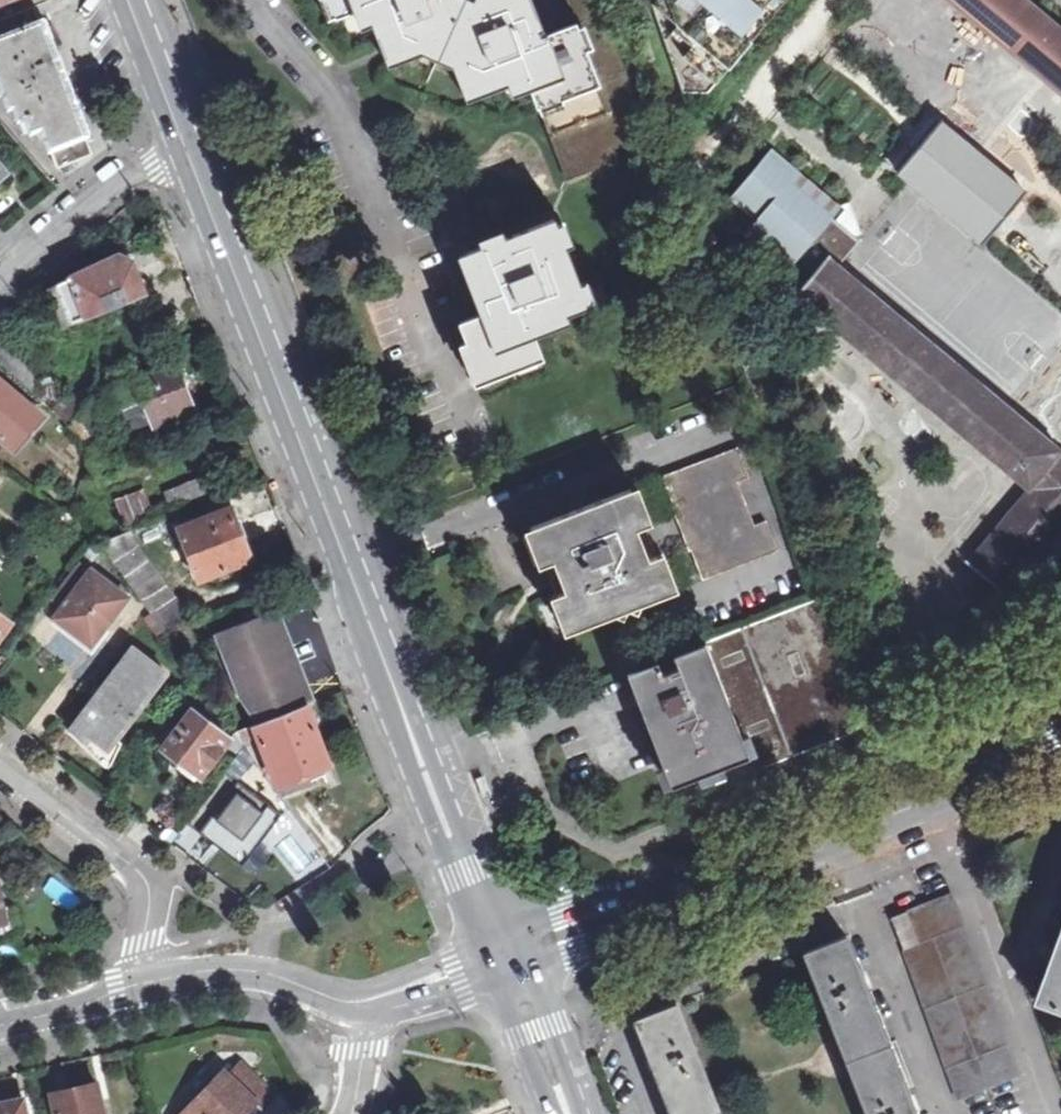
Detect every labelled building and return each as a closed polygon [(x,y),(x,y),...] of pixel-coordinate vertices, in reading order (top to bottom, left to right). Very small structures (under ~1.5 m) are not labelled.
[(336,20),(365,10),(388,68),(422,56),(453,69),(466,103),(525,81),(559,173),(570,170),(574,181),(595,173),(594,169),(600,167),(603,174),(618,168),(615,158),(623,155),(621,150),(650,138),(599,0),(564,0),(574,26),(539,39),(536,33),(541,31),(530,0),(475,0),(474,2),(470,0),(328,0),(336,20)] [(653,3),(683,92),(708,93),(785,0),(655,0),(653,3)] [(1060,94),(1060,28),(1027,0),(949,0),(1060,94)] [(58,167),(92,154),(41,21),(35,6),(0,20),(0,94),(1,97),(7,95),(10,105),(15,103),(20,117),(26,115),(32,131),(35,130),(40,142),(47,139),(58,167)] [(1026,193),(940,121),(897,172),(986,244),(1026,193)] [(830,217),(840,206),(770,144),(722,198),(795,262),(817,237),(841,258),(856,241),(830,217)] [(554,225),(467,258),(488,315),(458,327),(479,386),(539,363),(526,327),(532,325),(534,330),(585,310),(554,225)] [(66,326),(146,294),(133,260),(119,254),(71,277),(71,278),(59,284),(62,290),(53,294),(66,326)] [(828,256),(798,294),(1031,487),(968,563),(1007,595),(1060,530),(1060,531),(1060,450),(828,256)] [(103,407),(85,389),(72,399),(5,338),(4,339),(0,335),(0,360),(92,448),(103,407)] [(175,366),(115,388),(131,429),(154,421),(157,429),(176,421),(173,413),(190,407),(175,366)] [(13,448),(41,416),(0,380),(0,437),(13,448)] [(736,449),(661,478),(701,581),(775,554),(764,523),(751,528),(734,485),(748,480),(736,449)] [(114,498),(122,523),(151,514),(143,489),(114,498)] [(629,491),(530,528),(538,550),(545,548),(551,563),(564,558),(569,572),(556,577),(567,607),(561,610),(569,632),(612,615),(622,620),(625,610),(668,594),(629,491)] [(249,558),(229,508),(179,527),(199,578),(249,558)] [(129,532),(102,542),(162,631),(192,621),(129,532)] [(94,644),(129,597),(94,570),(58,618),(94,644)] [(743,629),(795,755),(862,729),(819,600),(743,629)] [(299,688),(270,612),(218,633),(255,725),(306,704),(312,702),(305,685),(299,688)] [(9,621),(0,614),(0,633),(9,621)] [(750,755),(717,768),(723,783),(795,755),(743,629),(706,643),(750,755)] [(659,660),(627,672),(671,786),(717,768),(750,755),(706,643),(675,655),(680,668),(664,673),(659,660)] [(92,736),(108,748),(167,674),(135,649),(70,732),(86,744),(92,736)] [(306,704),(255,725),(259,736),(278,786),(329,766),(306,704)] [(231,739),(194,709),(164,746),(183,761),(178,766),(195,779),(199,775),(201,776),(231,739)] [(259,736),(255,725),(235,732),(243,743),(259,736)] [(489,772),(480,776),(489,797),(497,793),(489,772)] [(281,815),(225,773),(187,823),(243,865),(281,815)] [(291,836),(276,848),(298,876),(313,864),(291,836)] [(952,894),(907,912),(919,943),(904,949),(957,1096),(1017,1074),(952,894)] [(907,912),(892,918),(904,949),(919,943),(907,912)] [(1037,999),(1060,1008),(1060,933),(1037,999)] [(805,952),(868,1113),(916,1113),(846,936),(805,952)] [(635,1019),(672,1113),(721,1113),(677,1002),(635,1019)] [(275,1096),(242,1064),(230,1078),(225,1072),(185,1113),(244,1113),(256,1101),(264,1108),(275,1096)] [(96,1083),(53,1093),(58,1113),(103,1113),(96,1083)] [(0,1105),(0,1113),(26,1113),(23,1100),(0,1105)]
